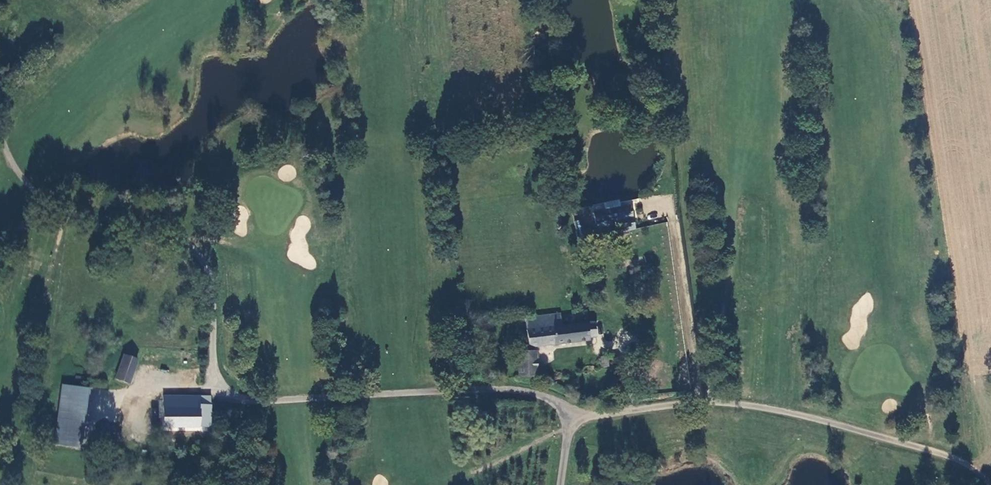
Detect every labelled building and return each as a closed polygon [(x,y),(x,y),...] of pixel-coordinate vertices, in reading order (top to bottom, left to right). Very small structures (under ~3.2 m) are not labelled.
[(620,201),(605,204),(606,211),(622,208),(620,201)] [(637,230),(632,206),(622,208),(606,211),(595,214),(598,229),(609,226),(608,222),(616,221),(619,234),(637,230)] [(589,337),(594,336),(593,323),(560,327),(559,315),(526,319),(529,347),(589,339),(589,337)] [(535,352),(529,352),(519,352),(518,378),(535,378),(535,352)] [(130,386),(138,360),(126,356),(117,382),(130,386)] [(598,358),(598,359),(597,368),(604,369),(605,359),(598,358)] [(101,394),(78,387),(67,422),(90,430),(101,394)] [(162,428),(208,431),(210,405),(210,399),(164,396),(162,428)]
